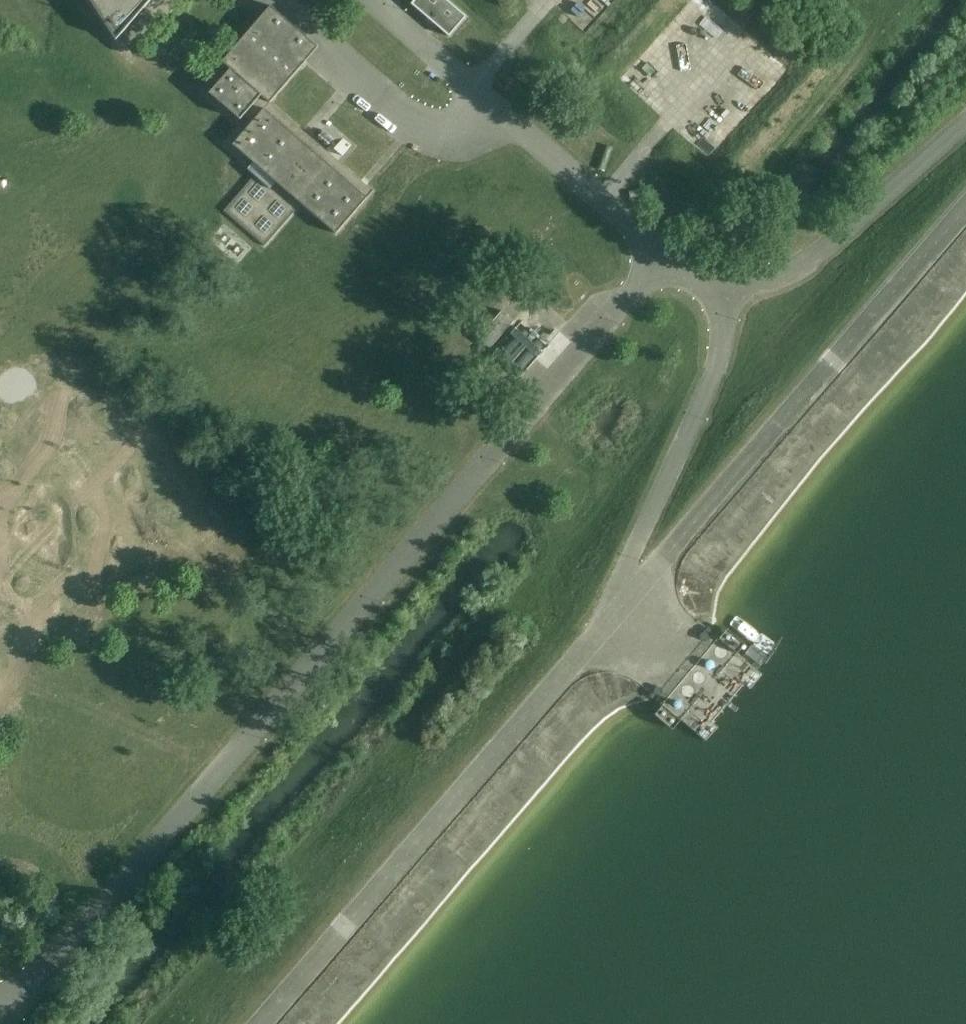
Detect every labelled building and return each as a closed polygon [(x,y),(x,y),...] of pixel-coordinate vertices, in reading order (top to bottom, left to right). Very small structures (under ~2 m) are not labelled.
[(117,41),(152,0),(90,0),(117,41)] [(466,17),(446,0),(415,0),(411,4),(449,37),(466,17)] [(252,123),(243,133),(233,145),(253,163),(247,170),(254,176),(224,211),(265,247),(301,204),(336,234),(373,191),(372,191),(270,103),(318,47),(270,6),(222,62),(230,70),(210,94),(240,120),(244,116),(252,123)] [(502,311),(477,338),(489,349),(514,321),(502,311)] [(530,327),(542,338),(550,329),(538,318),(530,327)]
